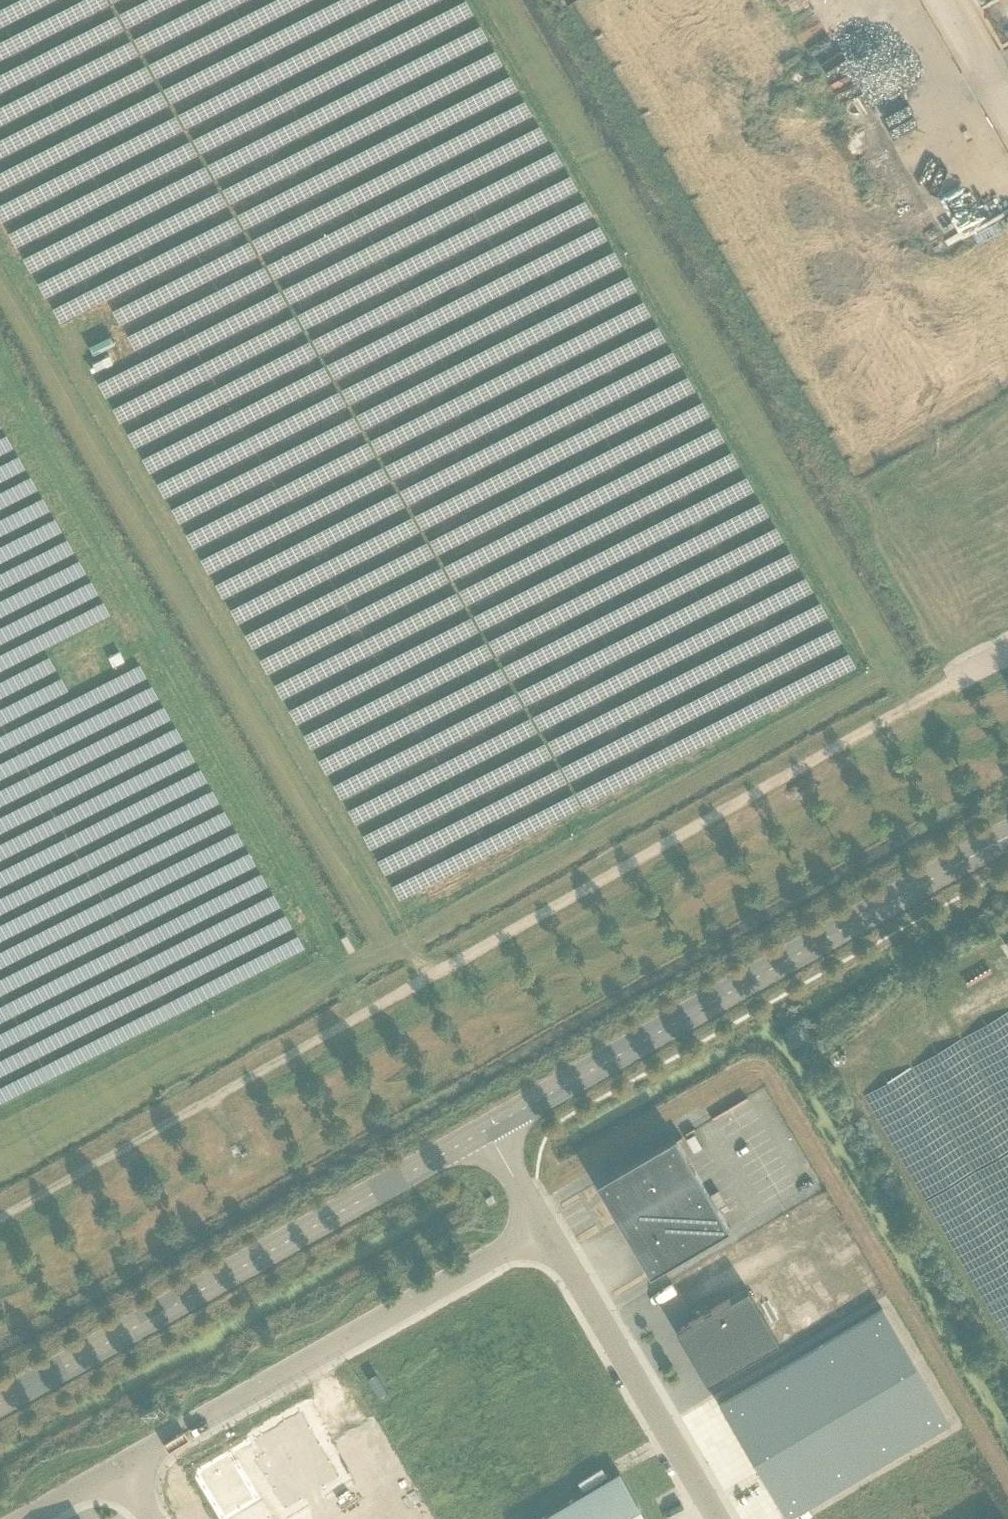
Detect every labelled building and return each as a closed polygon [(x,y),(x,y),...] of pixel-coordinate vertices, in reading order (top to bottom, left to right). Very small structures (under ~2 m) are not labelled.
[(677,1139),(676,1137),(596,1183),(602,1193),(632,1245),(649,1274),(654,1271),(728,1228),(677,1139)] [(675,1329),(706,1383),(776,1342),(745,1288),(675,1329)] [(883,1308),(720,1404),(787,1518),(950,1423),(883,1308)] [(204,1484),(224,1518),(290,1518),(347,1486),(309,1417),(206,1476),(204,1484)] [(619,1470),(537,1518),(648,1518),(619,1470)]
